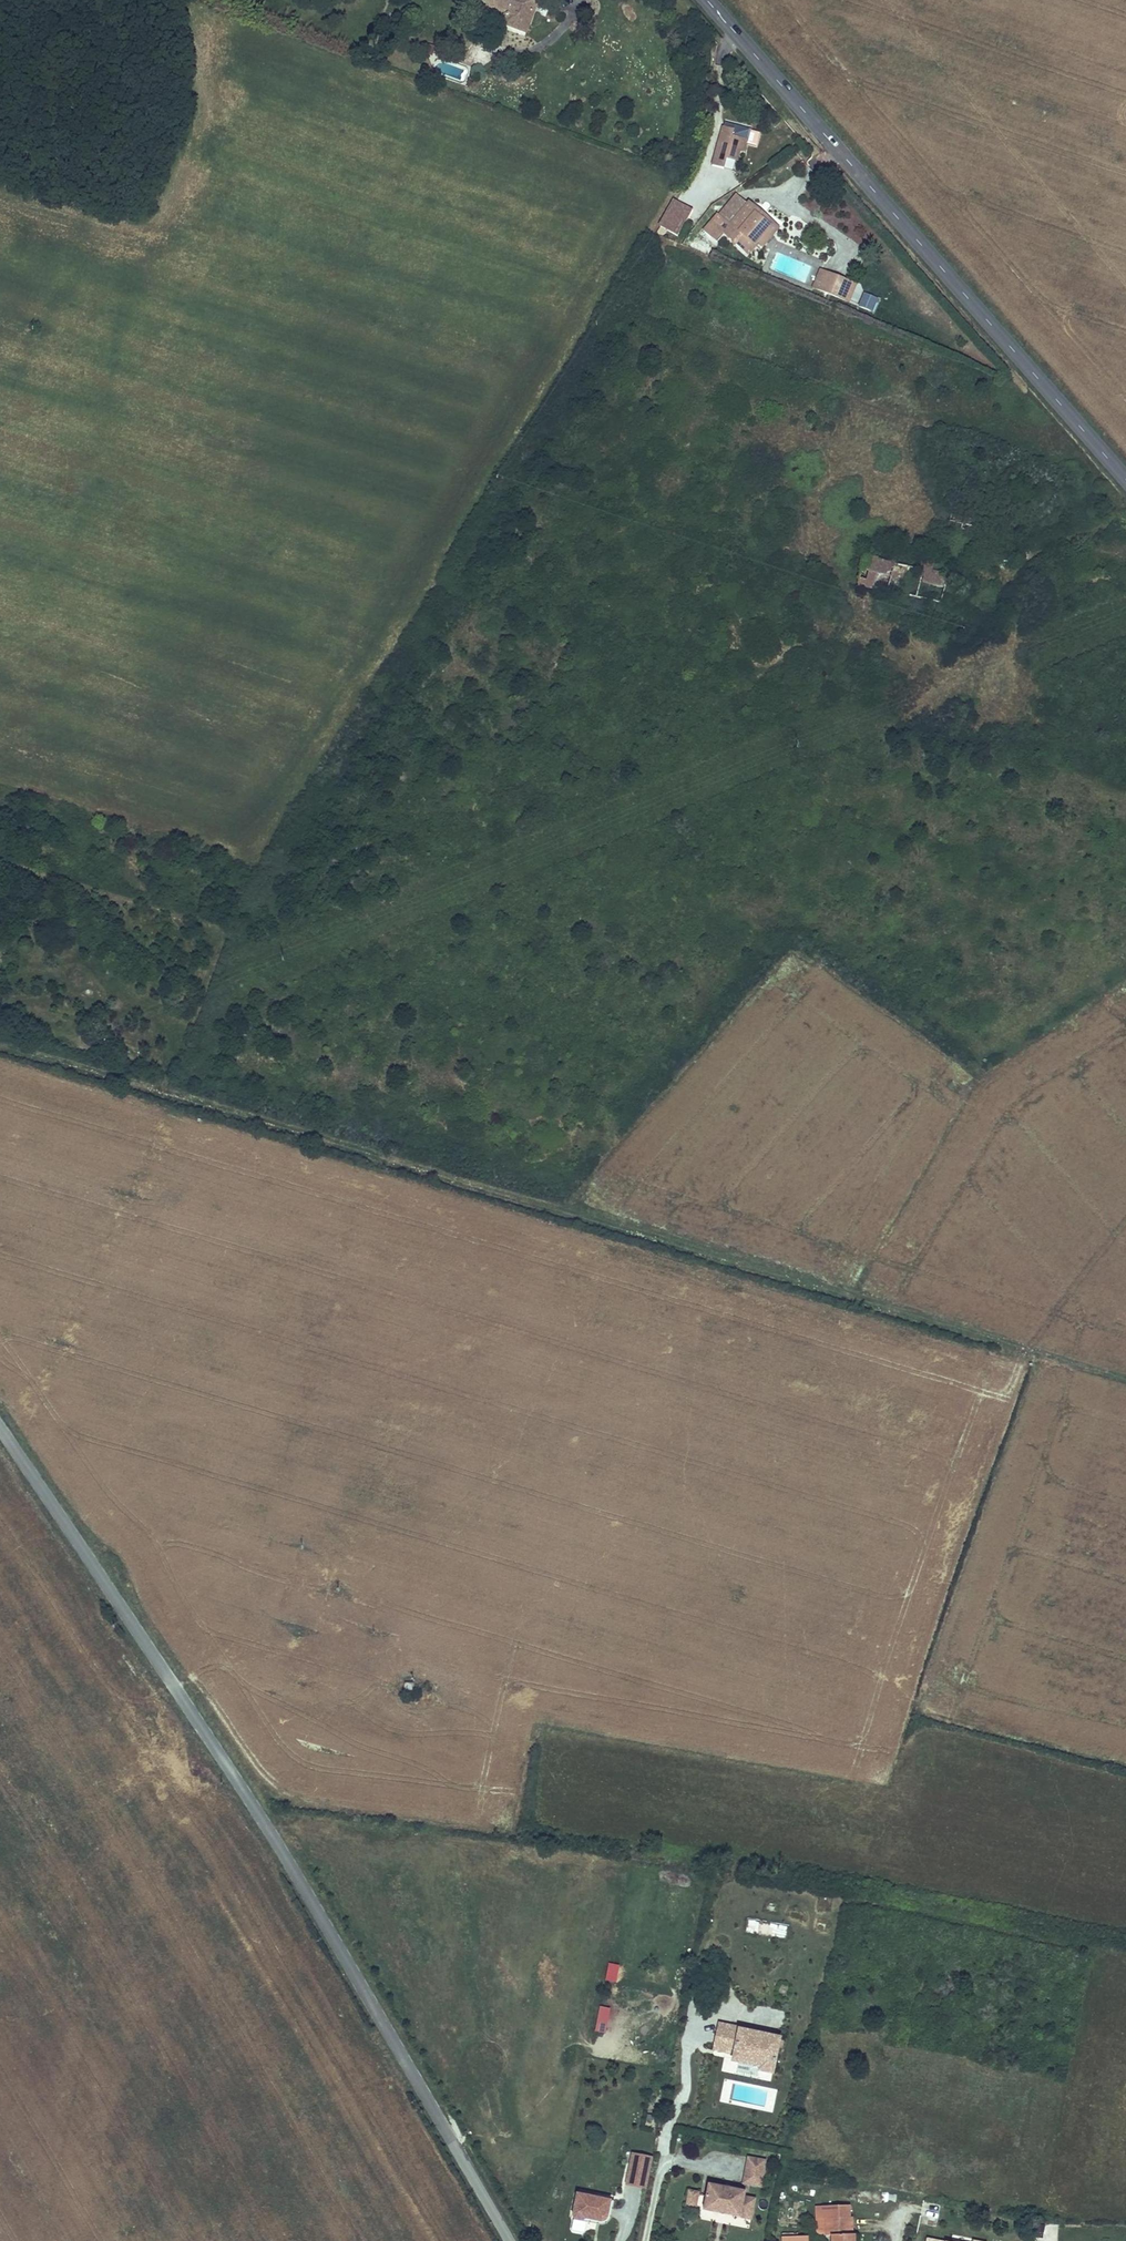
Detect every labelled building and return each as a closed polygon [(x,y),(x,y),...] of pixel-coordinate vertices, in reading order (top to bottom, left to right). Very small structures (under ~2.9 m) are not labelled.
[(473,2),(506,13),(502,24),(527,33),(537,1),(536,0),(473,0),(473,2)] [(752,130),(725,122),(724,128),(750,136),(752,130)] [(750,136),(724,128),(713,166),(723,169),(727,158),(737,161),(739,152),(745,154),(750,136)] [(746,206),(734,195),(717,214),(730,226),(746,206)] [(667,231),(682,205),(677,201),(660,226),(667,231)] [(717,214),(703,232),(716,243),(723,234),(747,254),(753,245),(771,223),(749,204),(746,206),(730,226),(717,214)] [(693,211),(682,205),(667,231),(678,238),(693,211)] [(760,250),(778,229),(771,223),(753,245),(760,250)] [(829,275),(818,271),(816,278),(826,281),(829,275)] [(816,278),(812,287),(839,298),(846,281),(829,275),(826,281),(816,278)] [(855,284),(846,281),(839,298),(849,301),(855,284)] [(864,291),(858,304),(874,311),(879,297),(864,291)] [(974,519),(950,515),(948,527),(972,532),(974,519)] [(927,558),(869,544),(864,559),(907,569),(900,594),(941,605),(943,593),(949,595),(951,588),(945,587),(947,577),(924,571),(927,558)] [(951,563),(927,558),(924,571),(947,577),(951,563)] [(907,569),(864,559),(857,585),(900,594),(907,569)] [(413,1684),(406,1682),(405,1689),(412,1691),(413,1684)] [(621,1966),(610,1963),(606,1981),(617,1984),(621,1966)] [(613,2008),(600,2005),(596,2030),(608,2032),(613,2008)] [(736,2028),(715,2024),(710,2050),(731,2054),(729,2061),(757,2066),(756,2070),(769,2072),(776,2037),(736,2030),(736,2028)] [(651,2160),(632,2156),(625,2185),(644,2190),(651,2160)] [(763,2161),(746,2158),(744,2174),(761,2177),(763,2161)] [(761,2177),(744,2174),(742,2184),(759,2187),(761,2177)] [(741,2191),(706,2185),(704,2197),(701,2211),(738,2218),(740,2209),(750,2211),(752,2200),(742,2198),(743,2192),(741,2191)] [(696,2193),(687,2192),(684,2207),(693,2209),(696,2195),(696,2193)] [(611,2200),(577,2193),(573,2215),(574,2220),(583,2222),(585,2218),(602,2222),(606,2220),(609,2216),(611,2200)] [(750,2211),(740,2209),(738,2218),(749,2220),(750,2211)] [(851,2209),(818,2211),(818,2222),(828,2222),(852,2220),(851,2209)] [(833,2240),(858,2240),(858,2236),(856,2236),(855,2220),(852,2220),(828,2222),(818,2222),(819,2240),(820,2240),(829,2240),(833,2240)]
